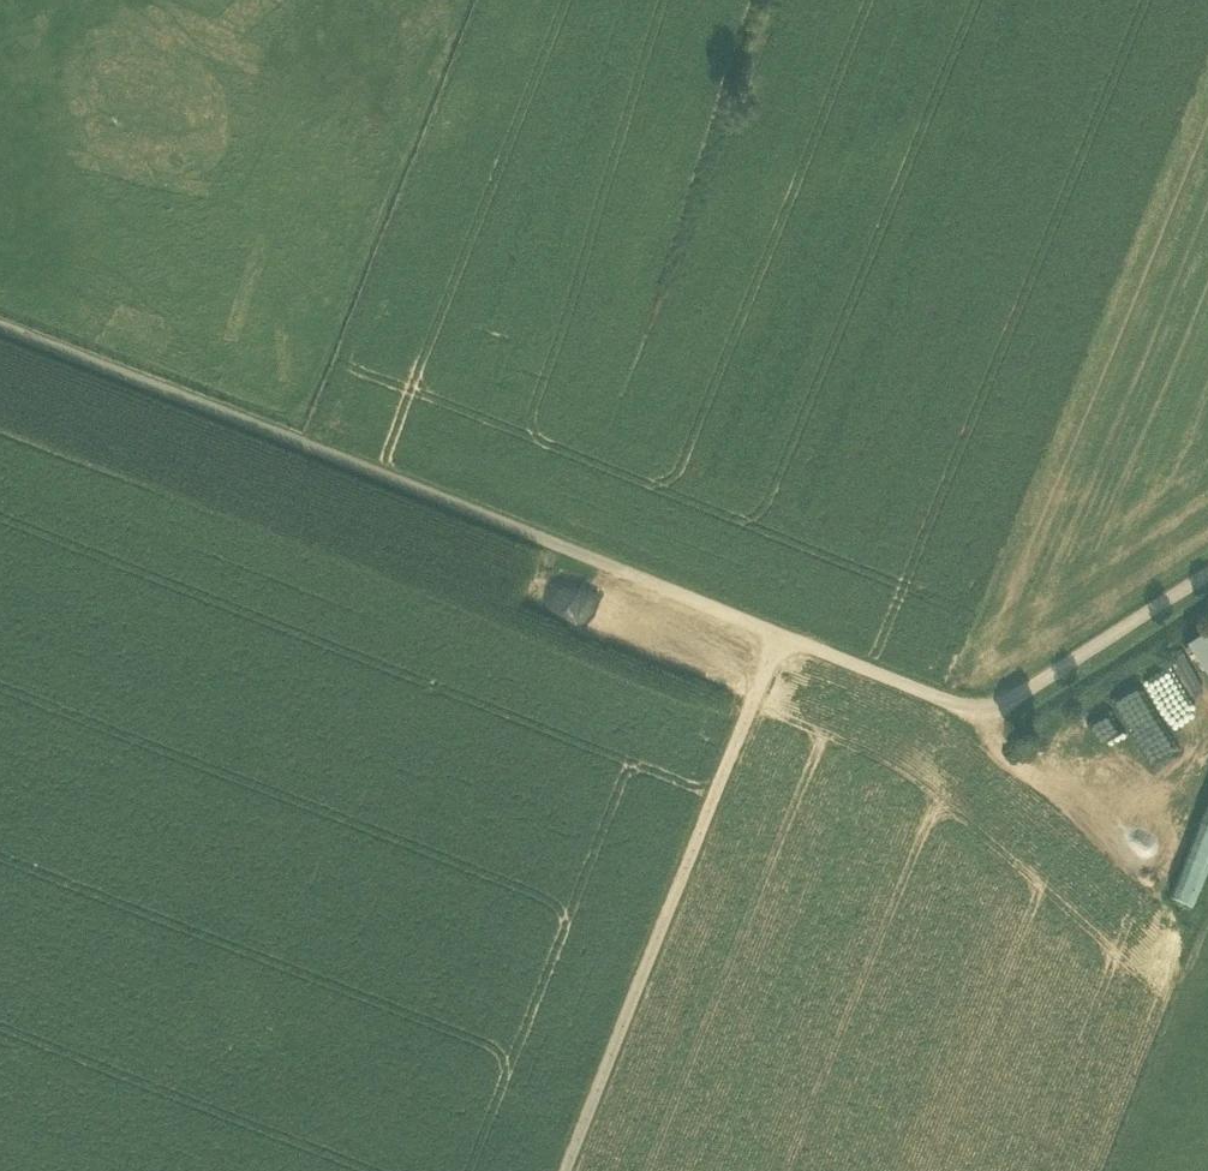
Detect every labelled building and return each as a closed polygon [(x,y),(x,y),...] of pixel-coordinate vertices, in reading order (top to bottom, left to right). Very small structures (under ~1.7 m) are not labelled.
[(1192,643),(1207,667),(1207,632),(1192,643)] [(1169,906),(1201,915),(1207,889),(1207,767),(1169,906)]
